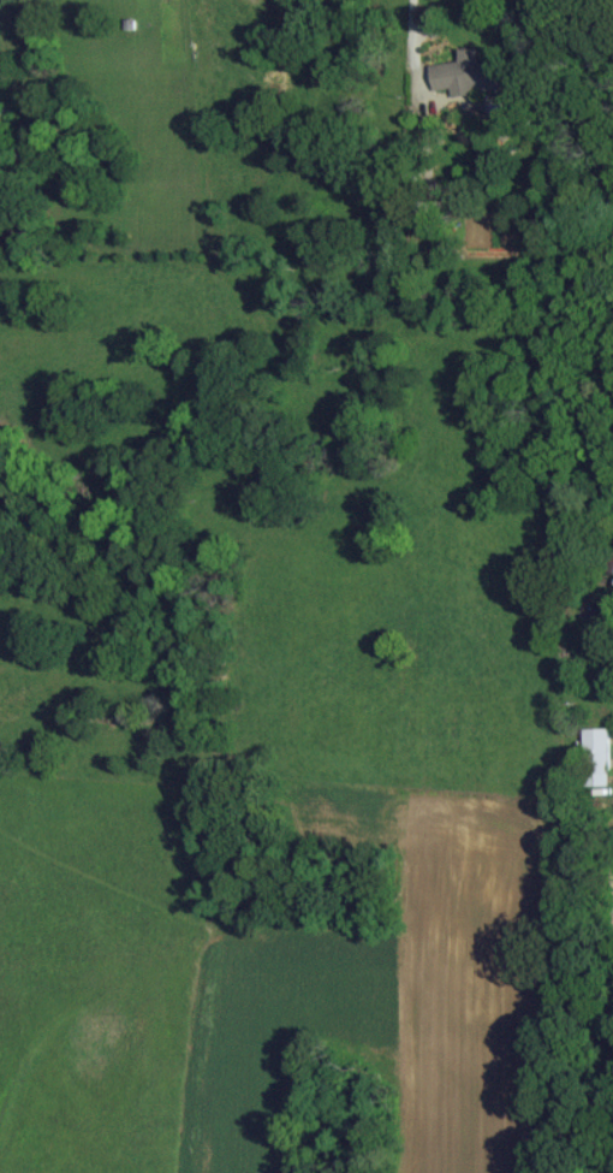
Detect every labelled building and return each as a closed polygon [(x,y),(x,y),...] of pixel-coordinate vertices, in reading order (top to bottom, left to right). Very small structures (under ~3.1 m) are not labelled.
[(462,61),(432,65),(436,91),(453,89),(454,97),(474,94),(474,91),(503,87),(500,63),(482,65),(480,47),(461,50),(462,61)] [(612,786),(611,729),(586,729),(587,787),(612,786)]
